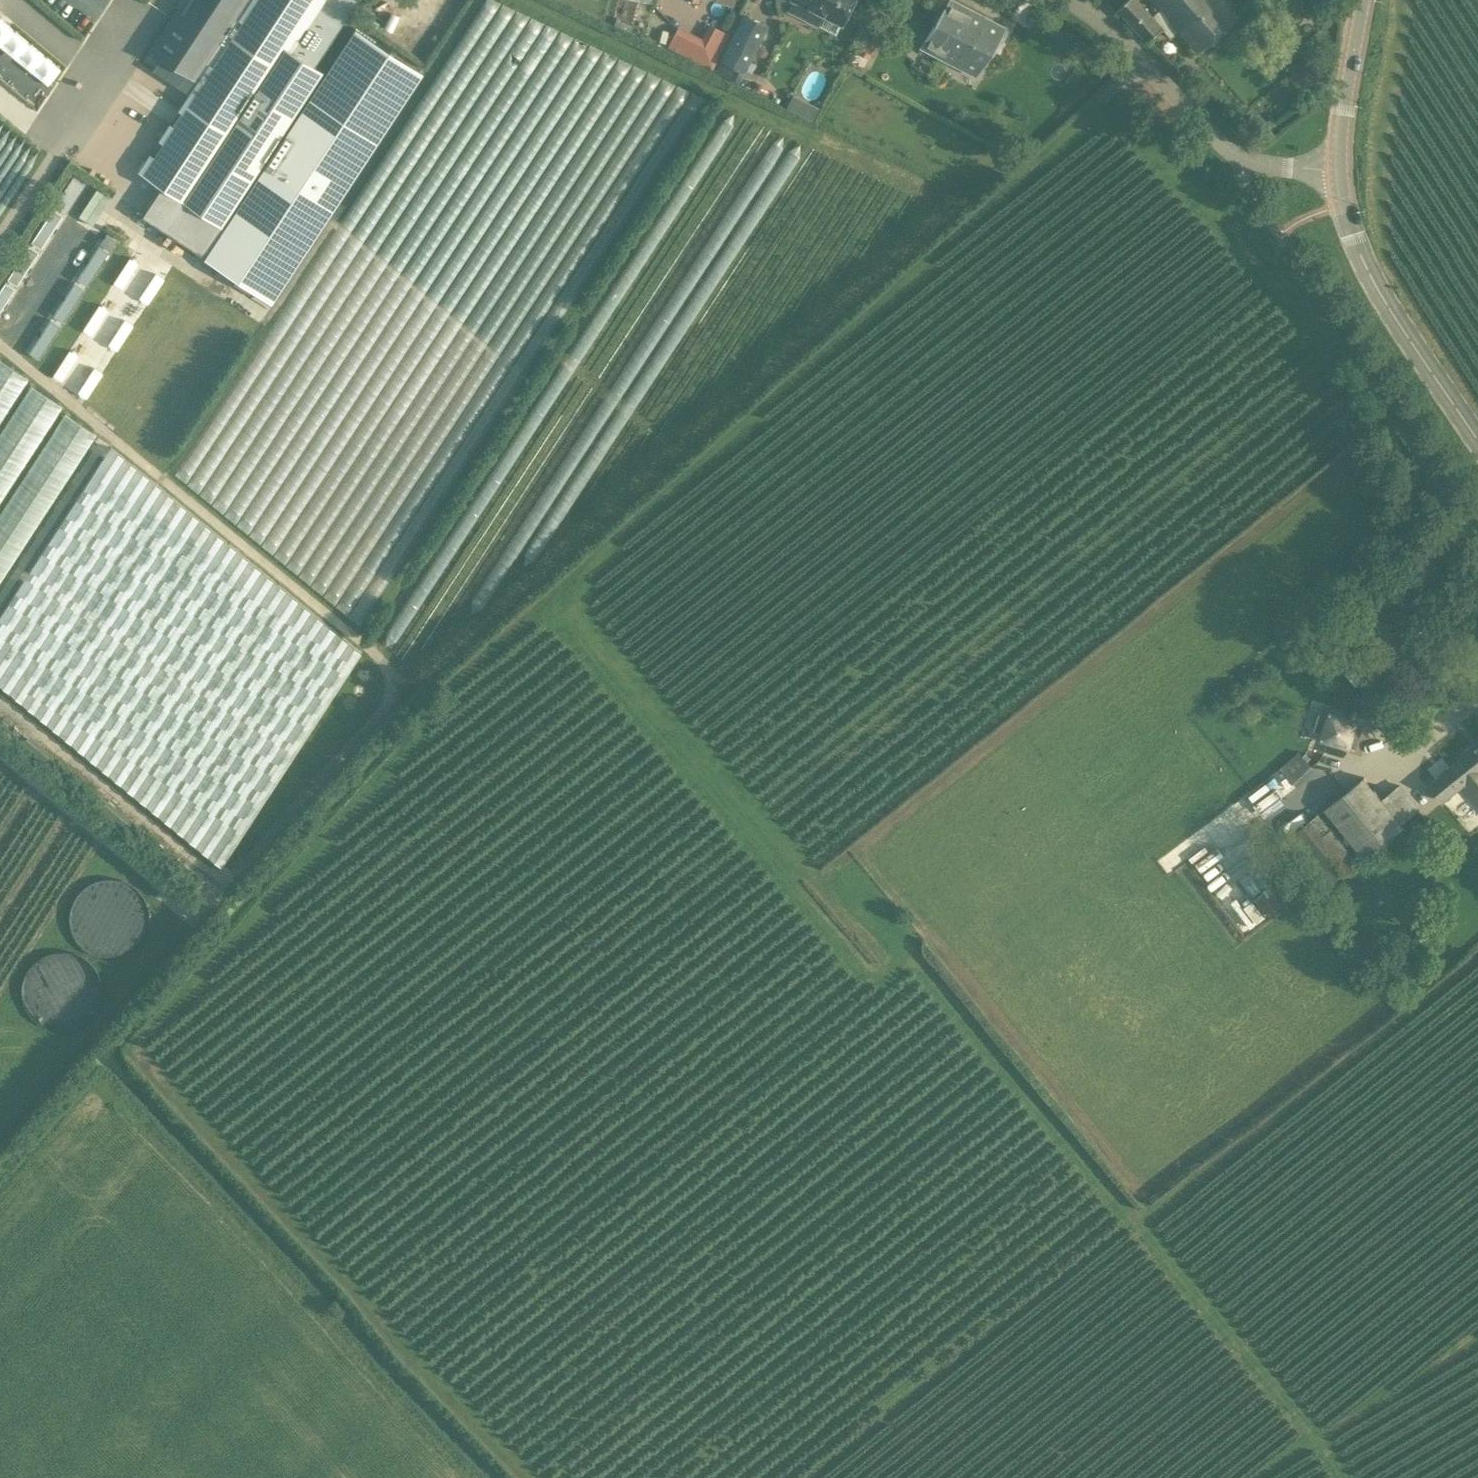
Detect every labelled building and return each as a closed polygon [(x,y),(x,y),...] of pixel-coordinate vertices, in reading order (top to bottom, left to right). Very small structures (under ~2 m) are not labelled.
[(181,12),(176,9),(149,51),(196,82),(158,140),(162,143),(153,155),(149,153),(138,170),(161,185),(140,216),(271,301),(421,72),(354,28),(224,226),(222,225),(323,70),(317,66),(358,0),(189,0),(181,12)] [(700,93),(495,0),(485,0),(476,18),(489,20),(488,27),(503,29),(517,35),(516,35),(515,44),(525,45),(531,32),(529,50),(544,51),(543,61),(578,64),(578,70),(588,71),(586,84),(599,85),(594,95),(607,101),(606,111),(605,111),(621,118),(621,116),(631,121),(630,131),(640,135),(644,136),(652,139),(651,149),(671,158),(700,93)] [(854,0),(796,0),(843,23),(854,0)] [(975,76),(1002,27),(953,0),(947,0),(922,46),(975,76)] [(1162,27),(1136,0),(1127,0),(1117,10),(1147,42),(1162,27)] [(1226,0),(1151,0),(1195,51),(1239,15),(1226,0)] [(739,84),(746,70),(768,25),(745,14),(723,59),(716,72),(739,84)] [(679,30),(669,49),(712,71),(730,36),(712,26),(703,43),(679,30)] [(812,118),(818,106),(792,92),(786,104),(812,118)] [(0,284),(0,316),(85,183),(71,174),(0,284)] [(110,249),(117,240),(107,233),(100,243),(110,249)] [(24,375),(0,360),(0,414),(24,375)] [(0,426),(0,497),(58,403),(26,383),(0,426)] [(92,431),(59,411),(0,510),(0,584),(92,431)] [(111,447),(0,617),(0,684),(220,865),(360,652),(111,447)] [(1358,723),(1359,717),(1334,709),(1323,738),(1354,748),(1362,724),(1358,723)] [(1429,784),(1443,801),(1463,785),(1477,803),(1477,741),(1460,754),(1463,758),(1429,784)] [(1297,786),(1316,769),(1298,751),(1281,768),(1297,786)] [(1403,822),(1421,808),(1401,783),(1383,798),(1365,776),(1325,808),(1364,857),(1406,826),(1403,822)] [(1358,862),(1319,813),(1291,835),(1331,884),(1358,862)] [(96,884),(94,943),(138,944),(140,885),(96,884)] [(62,973),(52,973),(53,1016),(94,1015),(92,967),(62,968),(62,973)]
